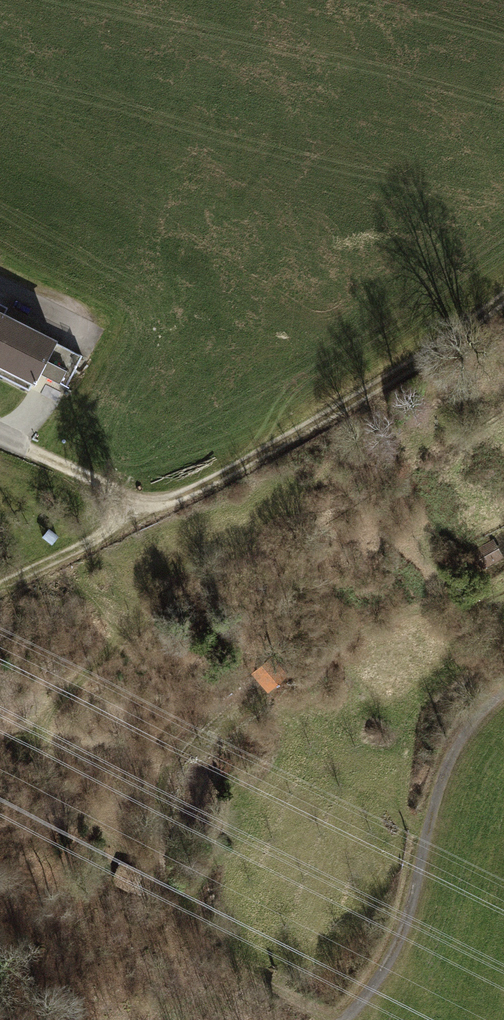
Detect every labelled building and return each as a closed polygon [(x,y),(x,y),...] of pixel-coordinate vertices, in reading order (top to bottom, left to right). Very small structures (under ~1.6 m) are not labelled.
[(0,313),(0,368),(34,385),(56,341),(0,313)] [(493,542),(474,552),(483,568),(502,558),(493,542)]
